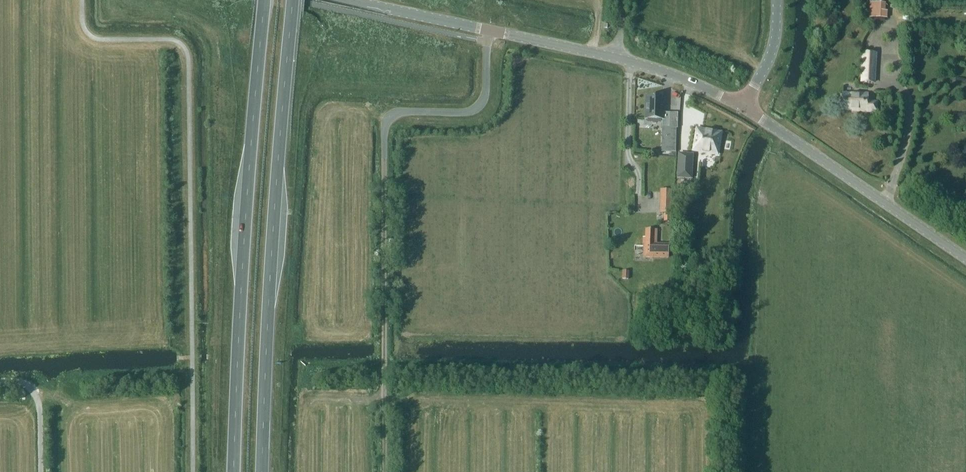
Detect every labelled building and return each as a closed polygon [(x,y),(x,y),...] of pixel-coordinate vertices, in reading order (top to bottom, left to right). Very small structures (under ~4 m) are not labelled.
[(884,19),(885,4),(869,2),(868,18),(884,19)] [(862,82),(874,83),(875,54),(863,53),(862,82)] [(857,109),(857,111),(876,112),(877,103),(867,102),(867,94),(858,94),(858,95),(842,94),(842,108),(857,109)] [(663,97),(646,97),(645,119),(662,120),(662,128),(670,128),(670,113),(663,113),(663,97)] [(720,134),(697,130),(694,150),(717,154),(720,134)] [(660,141),(659,152),(676,153),(676,142),(660,141)] [(687,154),(679,153),(677,177),(691,178),(692,172),(686,172),(687,154)] [(669,214),(671,214),(672,190),(660,190),(660,214),(669,214)] [(647,257),(668,258),(668,245),(656,244),(656,230),(645,230),(645,239),(643,239),(643,246),(644,246),(644,254),(647,257)]
